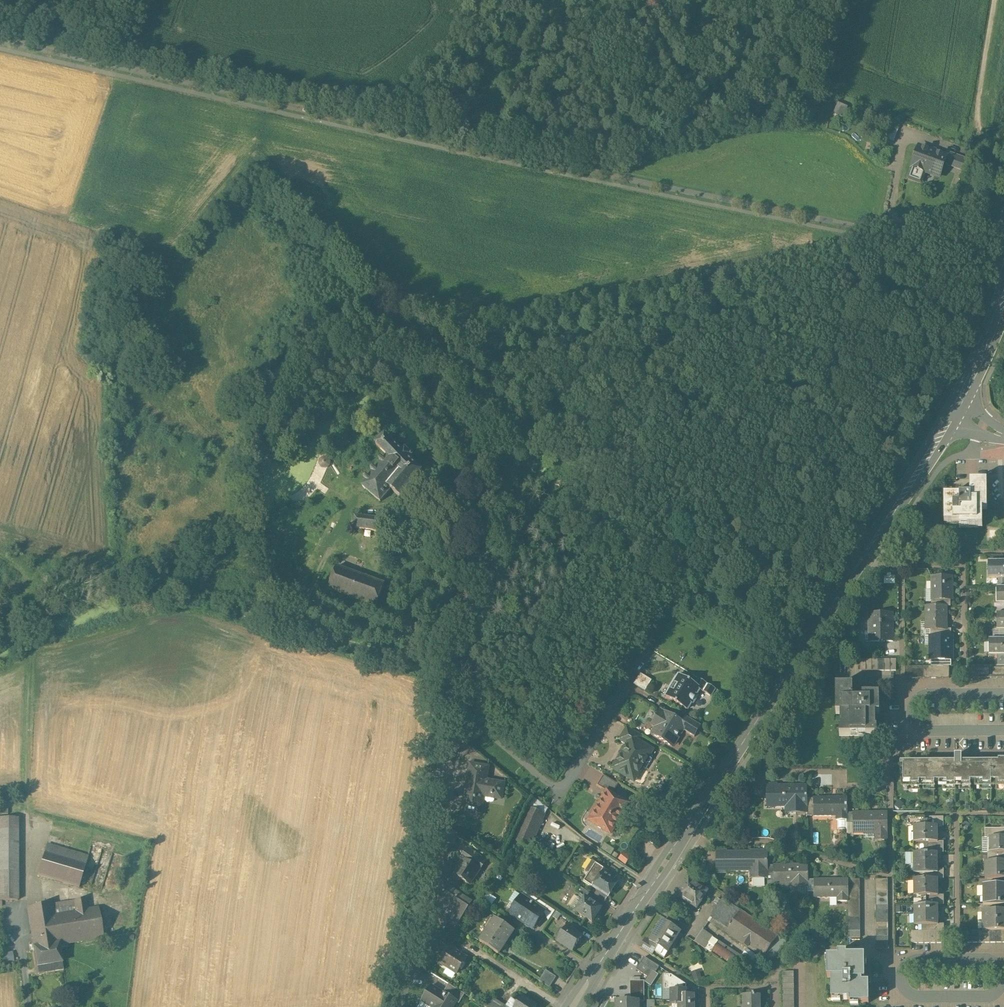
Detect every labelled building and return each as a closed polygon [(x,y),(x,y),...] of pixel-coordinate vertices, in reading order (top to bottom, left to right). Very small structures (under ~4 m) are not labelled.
[(837,102),(833,112),(842,116),(846,106),(837,102)] [(891,151),(881,147),(876,160),(886,164),(891,151)] [(946,157),(919,148),(912,167),(913,168),(909,178),(920,182),(924,172),(939,177),(944,164),(943,164),(946,157)] [(967,160),(947,153),(946,157),(943,164),(944,164),(962,171),(967,160)] [(402,453),(385,436),(376,445),(387,456),(362,486),(380,501),(380,502),(381,502),(391,490),(400,498),(409,488),(408,488),(422,472),(410,460),(412,457),(405,450),(402,453)] [(970,497),(944,497),(944,524),(959,524),(959,528),(982,527),(982,511),(987,511),(986,483),(970,483),(970,497)] [(382,521),(355,518),(354,530),(381,532),(382,521)] [(989,562),(989,578),(1003,578),(1003,562),(989,562)] [(385,585),(336,567),(328,588),(377,606),(385,585)] [(953,577),(932,577),(932,606),(948,606),(951,606),(951,600),(953,600),(953,577)] [(932,606),(926,606),(926,630),(931,630),(931,636),(951,636),(951,626),(948,627),(948,606),(932,606)] [(893,614),(869,614),(869,641),(893,641),(893,614)] [(931,636),(930,636),(930,660),(932,660),(932,666),(942,666),(949,666),(952,666),(952,660),(954,660),(954,636),(951,636),(931,636)] [(989,640),(989,656),(997,656),(1003,656),(1003,640),(989,640)] [(896,659),(861,659),(861,671),(896,670),(896,659)] [(925,666),(905,666),(905,678),(925,678),(925,666)] [(651,682),(640,675),(634,685),(645,691),(651,682)] [(680,675),(666,697),(687,710),(691,703),(693,704),(698,696),(696,695),(699,690),(700,688),(696,685),(680,675)] [(715,689),(700,680),(696,685),(700,688),(699,690),(711,697),(715,689)] [(863,700),(854,700),(854,686),(836,686),(837,715),(842,715),(842,729),(841,729),(841,736),(878,735),(878,728),(876,728),(876,714),(880,714),(880,695),(863,695),(863,700)] [(682,722),(666,713),(665,715),(660,712),(653,724),(658,727),(653,735),(672,747),(682,729),(685,724),(682,722)] [(701,726),(686,716),(682,722),(685,724),(682,729),(694,737),(701,726)] [(642,736),(627,727),(620,740),(627,744),(632,737),(639,741),(642,736)] [(639,741),(632,737),(627,744),(612,769),(629,779),(630,779),(634,781),(642,767),(646,769),(651,760),(652,760),(652,759),(649,757),(653,750),(639,741)] [(991,765),(962,766),(962,755),(955,755),(955,766),(903,766),(903,782),(912,781),(912,785),(919,785),(919,788),(920,788),(920,781),(926,781),(926,785),(934,785),(934,787),(935,788),(935,781),(947,781),(947,785),(955,784),(955,787),(955,781),(962,781),(962,784),(970,784),(970,787),(971,787),(971,781),(984,781),(984,784),(991,784),(991,787),(991,781),(998,781),(998,784),(1003,784),(1003,765),(991,765)] [(488,767),(470,764),(462,812),(480,815),(483,797),(501,800),(504,784),(486,781),(488,767)] [(619,784),(603,774),(597,785),(607,792),(607,791),(612,794),(619,784)] [(807,785),(778,785),(778,783),(768,784),(768,805),(797,804),(797,812),(807,812),(807,804),(807,798),(807,785)] [(612,794),(607,791),(607,792),(593,815),(602,820),(599,826),(604,829),(604,830),(607,832),(608,832),(611,833),(629,804),(612,794)] [(533,797),(514,841),(530,848),(545,814),(548,809),(533,797)] [(847,797),(807,798),(807,804),(814,804),(814,816),(838,815),(838,820),(847,819),(847,813),(847,797)] [(887,811),(854,812),(854,813),(854,823),(854,834),(876,833),(876,841),(887,841),(887,811)] [(943,817),(929,817),(929,821),(925,821),(925,817),(907,817),(907,826),(913,826),(937,826),(937,827),(943,827),(943,817)] [(18,818),(0,819),(0,893),(18,892),(18,818)] [(937,826),(913,826),(914,843),(924,843),(938,842),(937,827),(937,826)] [(453,832),(446,827),(444,843),(451,844),(453,832)] [(985,829),(985,838),(989,838),(990,853),(1003,853),(1003,828),(985,829)] [(938,842),(924,843),(924,853),(938,853),(944,853),(944,842),(938,842)] [(88,858),(46,846),(38,876),(79,888),(88,858)] [(751,851),(727,852),(727,850),(716,850),(717,873),(727,873),(727,872),(757,871),(757,879),(768,878),(768,875),(768,865),(768,849),(751,850),(751,851)] [(476,854),(473,854),(470,852),(470,853),(471,854),(466,861),(479,870),(484,863),(485,863),(483,861),(482,858),(479,859),(477,857),(476,854)] [(924,853),(914,853),(914,873),(925,872),(925,879),(938,879),(944,879),(944,869),(938,869),(938,853),(924,853)] [(988,853),(988,879),(999,879),(1003,879),(1003,853),(990,853),(988,853)] [(465,862),(456,876),(455,875),(455,876),(456,876),(469,885),(470,886),(470,885),(469,885),(479,871),(480,871),(466,861),(465,860),(464,861),(465,862)] [(605,869),(596,863),(583,882),(593,888),(598,890),(608,898),(618,883),(614,880),(616,877),(605,869)] [(448,865),(441,864),(439,875),(446,879),(448,865)] [(808,865),(775,865),(775,875),(775,884),(793,884),(793,882),(798,882),(798,887),(808,887),(808,880),(808,865)] [(925,879),(915,879),(915,896),(921,896),(939,896),(939,895),(938,879),(925,879)] [(708,892),(691,880),(679,896),(697,909),(708,892)] [(848,880),(815,880),(815,887),(815,899),(838,899),(838,902),(848,901),(848,899),(848,892),(848,886),(848,880)] [(441,884),(434,893),(444,900),(451,890),(441,884)] [(983,885),(983,905),(1002,905),(1003,905),(1003,885),(999,885),(983,885)] [(594,896),(579,887),(576,892),(581,895),(585,898),(598,906),(601,901),(594,896)] [(471,904),(451,890),(444,900),(435,914),(448,922),(443,930),(444,931),(451,922),(457,926),(471,904)] [(608,898),(598,890),(594,896),(601,901),(604,903),(608,898)] [(0,893),(0,901),(18,901),(18,892),(0,893)] [(585,898),(581,895),(572,909),(592,922),(601,908),(598,906),(585,898)] [(939,896),(921,896),(921,905),(938,905),(944,905),(944,895),(939,895),(939,896)] [(528,901),(521,896),(510,914),(525,925),(526,926),(528,928),(530,927),(532,929),(544,911),(528,901)] [(547,906),(532,896),(528,901),(544,911),(547,906)] [(76,912),(54,916),(52,905),(28,909),(35,949),(59,945),(59,947),(65,946),(65,944),(103,938),(98,909),(87,910),(86,899),(74,901),(76,912)] [(731,904),(724,900),(712,917),(730,929),(728,932),(743,943),(742,944),(748,948),(749,947),(765,957),(779,937),(737,908),(731,904)] [(740,904),(734,900),(731,904),(737,908),(740,904)] [(921,905),(915,905),(915,925),(926,925),(926,931),(942,931),(944,931),(944,925),(938,925),(938,905),(921,905)] [(888,923),(888,911),(876,911),(876,923),(888,923)] [(982,911),(982,931),(983,931),(990,931),(996,931),(1002,931),(1003,931),(1003,911),(1002,911),(982,911)] [(495,919),(480,942),(499,955),(514,931),(495,919)] [(680,931),(663,920),(649,941),(656,945),(653,951),(665,959),(670,950),(667,948),(678,931),(680,932),(680,931)] [(583,936),(567,926),(557,941),(573,952),(583,936)] [(713,936),(703,930),(696,941),(705,948),(713,936)] [(924,931),(911,931),(911,943),(924,943),(924,931)] [(649,941),(645,939),(640,947),(651,954),(653,951),(656,945),(649,941)] [(794,942),(787,946),(790,954),(798,951),(794,942)] [(35,949),(34,949),(37,966),(62,962),(59,947),(59,945),(35,949)] [(467,959),(450,948),(440,963),(457,974),(467,959)] [(3,952),(4,962),(14,961),(13,951),(3,952)] [(839,957),(828,957),(828,978),(832,978),(832,1000),(850,1000),(850,1003),(869,1003),(869,983),(865,983),(865,956),(847,956),(847,953),(839,953),(839,957)] [(659,967),(644,957),(641,963),(652,971),(656,973),(659,967)] [(62,962),(37,966),(38,974),(63,970),(62,962)] [(652,971),(641,963),(636,969),(648,977),(652,971)] [(556,977),(546,970),(539,981),(549,988),(556,977)] [(687,984),(671,975),(664,975),(665,989),(671,989),(687,989),(687,984)] [(644,981),(630,981),(631,995),(644,995),(644,981)] [(465,994),(449,984),(443,993),(457,1001),(457,1002),(459,1004),(464,996),(465,994)] [(431,986),(421,1002),(430,1006),(454,1006),(457,1002),(457,1001),(443,993),(443,994),(431,986)] [(687,995),(687,989),(671,989),(671,1004),(678,1004),(678,1006),(695,1006),(695,995),(687,995)] [(743,996),(744,1006),(761,1006),(761,995),(743,996)] [(522,996),(518,1003),(512,999),(507,1006),(537,1006),(522,996)] [(491,997),(485,1006),(506,1006),(491,997)]
